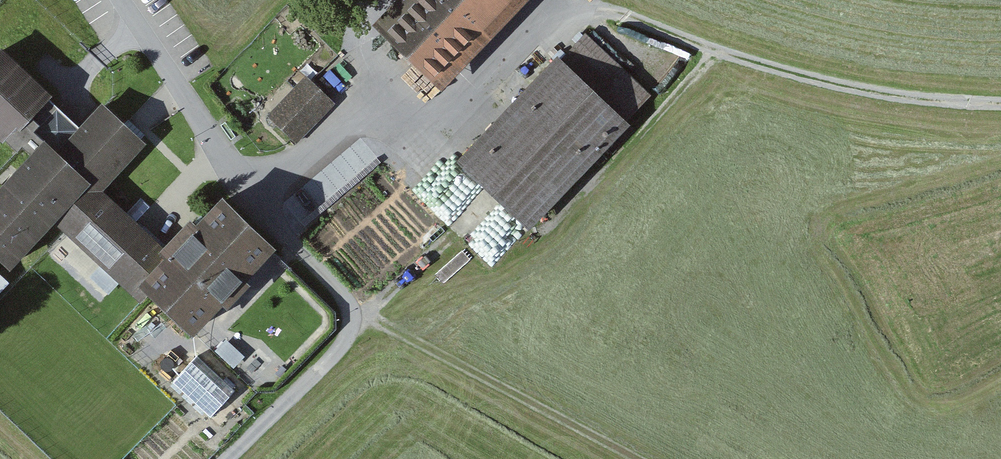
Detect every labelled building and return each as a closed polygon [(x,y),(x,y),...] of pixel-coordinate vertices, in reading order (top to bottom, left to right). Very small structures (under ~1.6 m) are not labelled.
[(377,27),(440,84),(518,0),(402,0),(377,27)] [(655,97),(582,28),(457,161),(530,229),(655,97)] [(224,196),(172,253),(102,190),(145,144),(102,103),(79,127),(49,100),(53,96),(2,47),(0,49),(0,142),(22,162),(0,185),(0,262),(9,270),(55,223),(135,296),(142,289),(192,336),(273,251),(276,248),(224,196)] [(334,104),(305,77),(269,115),(298,143),(334,104)] [(12,281),(0,270),(0,295),(12,281)] [(197,355),(174,382),(211,418),(235,390),(197,355)]
